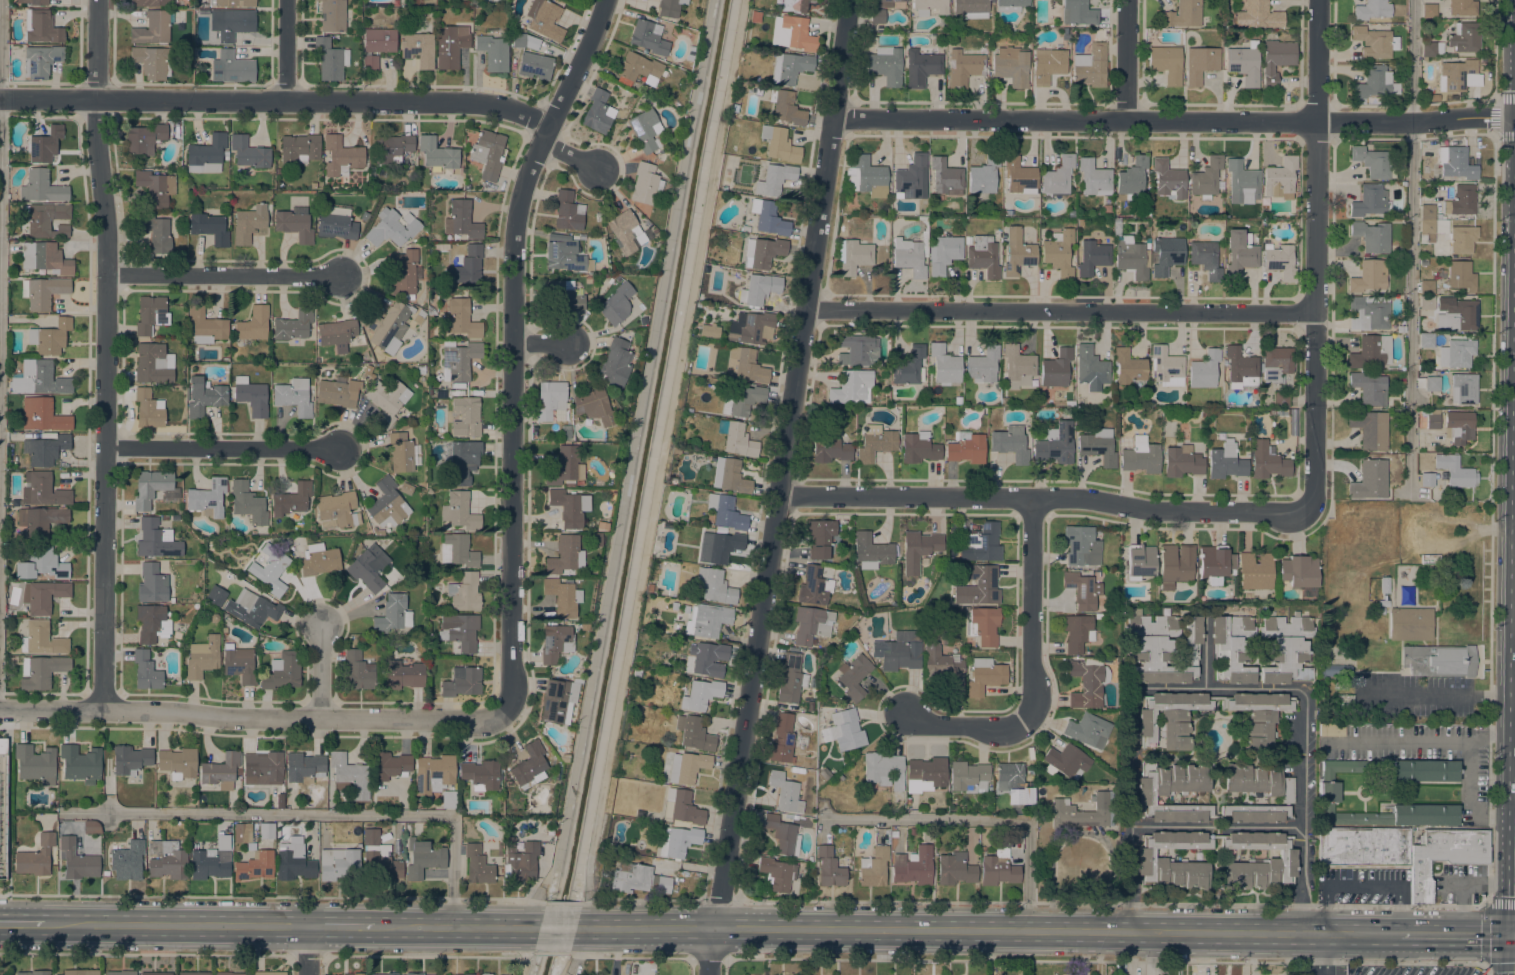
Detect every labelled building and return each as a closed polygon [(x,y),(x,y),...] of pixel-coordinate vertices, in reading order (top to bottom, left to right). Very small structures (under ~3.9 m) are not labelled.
[(321,31),(321,0),(345,0),(345,31),(321,31)] [(525,15),(532,0),(545,0),(562,8),(555,25),(565,30),(559,43),(527,28),(532,18),(525,15)] [(659,4),(660,0),(687,0),(686,5),(679,4),(676,18),(657,15),(659,4)] [(780,10),(781,0),(807,0),(805,13),(780,10)] [(912,2),(912,0),(947,0),(947,6),(948,6),(948,14),(937,14),(937,8),(927,8),(928,16),(916,16),(916,9),(913,9),(913,7),(911,8),(911,2),(912,2)] [(953,19),(953,0),(987,0),(988,12),(987,12),(987,18),(953,19)] [(997,11),(997,0),(1029,0),(1029,6),(1019,6),(1019,11),(997,11)] [(1063,7),(1063,0),(1087,0),(1087,9),(1098,9),(1098,26),(1088,25),(1088,24),(1061,24),(1062,7),(1063,7)] [(1176,15),(1177,0),(1201,0),(1200,26),(1159,26),(1159,11),(1175,11),(1175,15),(1176,15)] [(1244,11),(1244,0),(1267,0),(1267,13),(1270,13),(1270,11),(1284,11),(1284,27),(1235,27),(1235,11),(1244,11)] [(1365,3),(1365,0),(1386,0),(1386,3),(1391,3),(1391,17),(1367,17),(1367,20),(1353,20),(1353,5),(1364,5),(1364,3),(1365,3)] [(1449,15),(1449,0),(1471,0),(1471,1),(1477,1),(1476,15),(1449,15)] [(1436,4),(1436,18),(1422,18),(1422,4),(1436,4)] [(25,9),(49,9),(49,14),(51,14),(51,27),(64,28),(64,30),(64,42),(49,42),(49,41),(25,41),(25,9)] [(871,23),(871,9),(885,9),(885,23),(871,23)] [(168,42),(144,42),(144,43),(129,43),(130,27),(144,27),(144,29),(147,29),(147,17),(145,17),(145,10),(169,10),(169,11),(173,11),(173,23),(168,23),(168,42)] [(256,10),(256,32),(233,31),(233,43),(219,43),(218,43),(218,29),(221,29),(221,10),(256,10)] [(760,12),(759,23),(749,21),(751,10),(760,12)] [(807,18),(806,27),(807,28),(806,35),(815,36),(815,35),(818,35),(816,51),(815,51),(815,53),(801,51),(801,48),(770,44),(774,16),(780,17),(780,15),(807,18)] [(662,26),(658,38),(669,42),(665,57),(649,52),(650,49),(628,43),(636,18),(662,26)] [(1454,52),(1454,46),(1451,46),(1451,47),(1447,47),(1447,36),(1449,36),(1449,34),(1454,34),(1454,22),(1479,22),(1479,52),(1454,52)] [(1351,25),(1365,25),(1365,30),(1390,31),(1390,36),(1398,37),(1398,50),(1391,50),(1391,58),(1360,58),(1361,47),(1368,47),(1368,46),(1363,46),(1363,40),(1351,40),(1351,25)] [(443,29),(443,26),(468,26),(468,33),(470,33),(470,47),(458,47),(458,69),(437,69),(437,29),(443,29)] [(396,29),(396,52),(370,51),(370,55),(378,55),(378,69),(363,69),(363,55),(364,55),(364,51),(364,29),(396,29)] [(418,54),(411,54),(411,58),(400,58),(401,33),(433,34),(433,69),(418,69),(418,58),(418,54)] [(526,47),(513,47),(513,34),(526,34),(540,39),(536,50),(526,46),(526,47)] [(314,50),(314,36),(330,36),(330,48),(343,49),(348,49),(348,65),(342,65),(342,80),(320,80),(320,50),(314,50)] [(507,72),(486,72),(486,50),(475,50),(475,36),(491,36),(491,38),(508,38),(507,72)] [(1248,48),(1248,40),(1257,40),(1257,49),(1258,49),(1257,69),(1258,69),(1258,87),(1242,87),(1242,76),(1245,76),(1245,73),(1237,73),(1237,72),(1225,71),(1225,48),(1248,48)] [(1277,40),(1277,42),(1296,42),(1295,65),(1274,65),(1274,72),(1277,72),(1277,90),(1263,89),(1263,75),(1262,75),(1262,63),(1263,63),(1263,40),(1277,40)] [(1090,42),(1105,42),(1105,67),(1104,67),(1104,80),(1105,80),(1105,87),(1089,87),(1089,83),(1072,83),(1072,54),(1090,54),(1090,42)] [(1443,42),(1443,54),(1436,54),(1436,57),(1422,56),(1422,42),(1443,42)] [(1034,49),(1056,50),(1056,44),(1062,44),(1062,50),(1066,50),(1066,74),(1048,74),(1048,84),(1033,83),(1034,49)] [(50,47),(50,46),(64,46),(64,58),(62,58),(62,61),(52,61),(52,64),(48,64),(48,75),(47,75),(47,79),(28,79),(28,76),(23,76),(23,57),(24,57),(24,47),(50,47)] [(689,46),(694,47),(691,61),(684,60),(685,57),(686,55),(687,52),(689,46)] [(901,87),(884,87),(884,76),(881,76),(881,74),(866,74),(866,54),(875,54),(875,47),(892,46),(892,48),(901,48),(901,87)] [(906,88),(906,83),(907,47),(916,48),(916,46),(938,46),(938,55),(942,55),(942,64),(943,64),(943,74),(926,74),(926,77),(925,77),(924,89),(906,88)] [(992,54),(997,54),(997,47),(1005,48),(1005,46),(1011,46),(1012,60),(1015,59),(1015,51),(1019,51),(1019,49),(1028,49),(1028,57),(1027,57),(1027,74),(1027,83),(1028,83),(1028,88),(1010,88),(1010,77),(992,77),(992,54)] [(131,53),(130,53),(130,47),(143,47),(143,48),(170,48),(169,59),(170,59),(170,76),(165,76),(165,80),(145,79),(145,75),(142,75),(142,62),(131,62),(131,53)] [(1181,47),(1181,86),(1165,86),(1165,74),(1166,74),(1166,70),(1162,70),(1162,71),(1148,71),(1148,47),(1181,47)] [(212,60),(219,61),(219,48),(233,48),(233,59),(255,60),(255,81),(212,81),(212,60)] [(949,89),(949,83),(950,48),(960,49),(960,54),(985,55),(985,75),(968,74),(968,77),(967,77),(966,89),(949,89)] [(1219,48),(1219,70),(1201,70),(1201,87),(1186,87),(1186,48),(1219,48)] [(620,64),(621,65),(624,58),(623,58),(627,50),(650,61),(651,59),(664,65),(662,70),(666,72),(663,78),(659,75),(653,87),(642,82),(645,77),(637,73),(632,82),(631,82),(629,86),(617,80),(619,76),(616,74),(620,64)] [(548,81),(517,74),(522,51),(553,58),(548,81)] [(774,52),(800,56),(801,54),(815,56),(813,71),(801,70),(801,73),(796,72),(796,76),(795,76),(794,86),(770,83),(774,52)] [(1477,59),(1477,73),(1465,73),(1465,92),(1444,92),(1444,91),(1438,91),(1438,75),(1440,75),(1440,62),(1463,62),(1463,59),(1477,59)] [(1386,65),(1385,71),(1390,71),(1390,83),(1399,83),(1399,94),(1390,94),(1390,95),(1367,95),(1367,98),(1353,98),(1353,84),(1364,84),(1364,65),(1386,65)] [(595,87),(608,93),(603,104),(616,110),(604,135),(581,123),(592,100),(589,99),(595,87)] [(791,124),(791,123),(790,123),(791,121),(771,119),(774,102),(768,101),(770,88),(794,92),(792,105),(796,106),(795,109),(807,111),(805,126),(791,124)] [(655,136),(660,133),(664,141),(661,143),(662,145),(644,155),(637,142),(638,141),(626,120),(642,111),(642,112),(650,107),(662,130),(651,136),(653,140),(656,138),(655,136)] [(22,136),(46,135),(46,125),(62,124),(63,137),(56,137),(57,154),(51,154),(51,162),(29,162),(28,148),(22,149),(22,136)] [(153,155),(145,155),(145,153),(127,153),(126,127),(145,127),(145,128),(152,128),(152,124),(167,124),(167,139),(158,139),(158,143),(153,143),(153,155)] [(761,125),(786,128),(785,141),(786,142),(786,138),(790,139),(789,145),(801,147),(799,163),(785,161),(785,160),(779,160),(779,158),(766,157),(767,147),(758,146),(761,125)] [(497,134),(497,133),(506,136),(500,156),(503,157),(502,162),(501,162),(495,183),(480,178),(484,163),(468,158),(472,143),(475,144),(480,129),(497,134)] [(226,132),(226,148),(221,148),(221,163),(220,163),(220,172),(187,172),(187,165),(187,162),(186,162),(187,144),(192,144),(192,145),(210,145),(210,132),(226,132)] [(246,134),(246,147),(270,147),(270,151),(270,167),(253,167),(253,165),(235,165),(235,150),(230,150),(230,134),(246,134)] [(320,134),(320,159),(307,159),(307,155),(306,155),(306,162),(297,162),(297,163),(281,163),(281,136),(305,136),(305,135),(320,134)] [(347,165),(339,165),(339,176),(325,176),(325,162),(330,162),(329,150),(325,150),(324,134),(340,134),(340,148),(350,148),(350,147),(358,147),(364,147),(364,167),(347,167),(347,165)] [(459,149),(459,151),(458,151),(458,168),(442,168),(442,166),(424,166),(424,151),(418,151),(419,134),(435,135),(435,148),(459,149)] [(375,164),(375,137),(400,137),(400,135),(414,135),(414,151),(401,151),(401,163),(391,163),(391,164),(383,164),(383,166),(378,166),(378,164),(375,164)] [(1350,146),(1364,146),(1364,151),(1389,151),(1389,179),(1386,179),(1386,181),(1379,181),(1379,179),(1367,179),(1367,166),(1362,166),(1362,161),(1350,161),(1350,146)] [(1466,165),(1477,165),(1477,180),(1464,179),(1464,176),(1441,175),(1441,164),(1436,164),(1436,146),(1466,146),(1466,165)] [(906,170),(906,164),(911,164),(911,152),(926,152),(926,191),(921,191),(921,198),(894,198),(894,192),(894,170),(906,170)] [(968,192),(968,166),(981,167),(981,165),(985,165),(985,153),(1000,153),(1000,167),(995,167),(995,193),(968,192)] [(1042,171),(1054,171),(1054,165),(1059,165),(1059,153),(1074,153),(1074,167),(1069,167),(1068,193),(1041,193),(1042,171)] [(845,174),(846,167),(854,167),(854,154),(868,154),(868,166),(886,166),(886,198),(868,198),(868,191),(849,191),(849,175),(854,175),(854,174),(845,174)] [(1116,171),(1124,172),(1124,167),(1128,167),(1128,166),(1133,166),(1133,154),(1148,154),(1147,168),(1143,168),(1142,193),(1136,193),(1136,200),(1125,200),(1125,194),(1116,193),(1116,171)] [(1190,172),(1202,172),(1202,167),(1208,167),(1208,154),(1222,154),(1222,168),(1217,168),(1217,194),(1210,194),(1210,201),(1200,200),(1200,194),(1190,194),(1190,172)] [(1019,155),(1019,167),(1037,167),(1037,188),(1036,188),(1036,193),(1021,193),(1021,192),(1007,192),(1008,175),(1007,175),(1007,170),(1008,170),(1008,169),(1004,169),(1004,155),(1019,155)] [(1282,167),(1282,155),(1296,155),(1296,169),(1292,169),(1292,200),(1281,200),(1281,196),(1264,196),(1264,167),(1282,167)] [(963,188),(962,188),(962,195),(946,195),(946,193),(933,193),(933,169),(930,169),(930,156),(945,156),(945,168),(963,168),(963,188)] [(1082,194),(1082,171),(1078,171),(1078,157),(1093,157),(1093,169),(1111,169),(1111,194),(1082,194)] [(1185,169),(1185,199),(1174,199),(1174,195),(1155,195),(1155,187),(1156,187),(1156,172),(1152,172),(1152,157),(1167,157),(1167,169),(1185,169)] [(1241,170),(1259,170),(1259,191),(1258,191),(1258,197),(1243,197),(1243,195),(1229,195),(1230,171),(1226,171),(1226,158),(1241,158),(1241,170)] [(636,175),(634,174),(638,160),(655,166),(653,174),(659,175),(658,179),(663,181),(660,193),(654,191),(650,206),(628,199),(636,175)] [(755,180),(764,181),(766,164),(782,166),(783,164),(798,166),(796,181),(783,179),(782,184),(780,183),(778,197),(753,193),(755,180)] [(48,168),(48,186),(68,186),(68,200),(46,200),(46,199),(19,199),(19,186),(26,186),(26,182),(27,182),(27,168),(48,168)] [(174,194),(167,194),(167,209),(147,209),(147,186),(134,186),(134,170),(150,170),(150,174),(165,175),(165,176),(174,176),(174,194)] [(1362,217),(1349,216),(1349,202),(1360,202),(1360,183),(1381,184),(1381,190),(1386,190),(1386,201),(1390,201),(1390,207),(1392,211),(1386,211),(1386,213),(1362,213),(1362,217)] [(1475,214),(1449,214),(1449,213),(1441,213),(1441,212),(1435,212),(1435,219),(1420,218),(1420,204),(1435,204),(1441,201),(1454,200),(1454,184),(1475,184),(1475,214)] [(554,227),(555,218),(557,203),(555,203),(557,188),(573,190),(571,203),(584,204),(581,230),(554,227)] [(1269,212),(1261,212),(1261,197),(1269,197),(1269,212)] [(469,223),(483,223),(482,239),(466,239),(467,234),(452,233),(444,233),(444,218),(452,218),(452,215),(449,215),(450,199),(453,199),(453,198),(470,199),(469,223)] [(758,213),(750,212),(751,198),(778,202),(776,217),(780,217),(779,220),(791,221),(789,237),(775,235),(775,233),(755,230),(758,213)] [(69,204),(70,204),(70,219),(50,218),(49,230),(56,230),(56,224),(69,224),(69,237),(28,237),(28,221),(21,221),(21,205),(28,205),(28,204),(41,204),(41,203),(69,204)] [(254,211),(254,203),(266,203),(265,211),(267,211),(266,228),(253,228),(253,229),(256,229),(256,232),(250,232),(250,245),(233,245),(234,226),(235,226),(235,211),(254,211)] [(308,245),(297,244),(297,231),(288,230),(288,232),(282,232),(282,230),(275,230),(275,231),(273,231),(273,228),(274,228),(274,211),(288,211),(290,214),(292,214),(292,206),(307,206),(306,214),(309,214),(308,245)] [(422,226),(411,238),(409,236),(398,247),(387,237),(386,238),(384,237),(375,247),(363,236),(373,225),(374,226),(380,219),(376,215),(384,206),(388,210),(390,208),(400,216),(396,220),(404,227),(403,228),(406,231),(407,229),(404,226),(407,223),(402,218),(407,212),(422,226)] [(627,208),(636,224),(635,224),(638,230),(632,234),(633,236),(630,238),(636,249),(623,257),(612,240),(615,238),(605,222),(627,208)] [(137,213),(145,213),(145,214),(153,214),(154,218),(168,218),(169,237),(171,237),(171,253),(154,253),(154,254),(151,254),(151,229),(138,229),(137,213)] [(224,231),(228,231),(228,243),(229,243),(228,247),(213,247),(213,233),(207,233),(197,233),(197,234),(189,234),(189,213),(206,213),(206,216),(224,216),(224,231)] [(349,221),(358,222),(356,240),(342,238),(342,236),(333,235),(332,237),(317,236),(319,213),(327,213),(349,215),(349,221)] [(1419,234),(1420,234),(1420,220),(1434,220),(1434,233),(1437,233),(1437,243),(1419,243),(1419,234)] [(648,221),(652,224),(648,229),(644,225),(648,221)] [(1389,253),(1363,252),(1363,239),(1362,239),(1362,236),(1350,236),(1350,221),(1363,221),(1363,223),(1364,223),(1364,226),(1376,226),(1376,223),(1389,223),(1389,253)] [(1003,244),(1007,244),(1007,240),(1002,240),(1002,229),(1007,229),(1007,225),(1021,225),(1021,244),(1036,244),(1036,264),(1018,265),(1018,277),(1003,277),(1003,244)] [(1450,254),(1450,240),(1444,240),(1444,227),(1450,227),(1450,226),(1478,226),(1478,238),(1476,238),(1476,241),(1472,241),(1472,254),(1450,254)] [(1061,241),(1061,228),(1073,228),(1073,243),(1069,243),(1068,266),(1073,266),(1072,280),(1058,280),(1059,268),(1054,268),(1054,266),(1050,266),(1050,262),(1041,262),(1042,240),(1051,240),(1061,241)] [(1240,278),(1225,278),(1225,264),(1229,264),(1229,248),(1227,248),(1227,228),(1243,229),(1243,233),(1250,233),(1250,245),(1259,245),(1259,267),(1240,266),(1240,278)] [(911,267),(893,267),(893,247),(894,247),(894,237),(900,237),(900,240),(910,240),(910,241),(922,242),(922,230),(927,230),(927,252),(922,252),(922,265),(926,265),(926,279),(911,279),(911,267)] [(585,270),(564,270),(564,268),(546,268),(546,241),(562,241),(562,240),(547,239),(547,232),(570,235),(570,234),(576,235),(575,239),(569,238),(569,240),(576,240),(576,253),(574,253),(574,255),(585,255),(585,259),(592,259),(592,270),(585,270)] [(1118,237),(1121,237),(1121,235),(1132,235),(1132,243),(1144,243),(1144,250),(1149,250),(1149,267),(1147,267),(1147,281),(1133,281),(1133,269),(1115,269),(1115,240),(1118,240),(1118,239),(1118,237)] [(964,243),(964,236),(992,236),(992,242),(996,242),(996,266),(999,266),(999,279),(985,279),(985,267),(967,267),(967,247),(973,247),(973,243),(964,243)] [(962,237),(962,259),(950,259),(950,264),(944,264),(944,276),(930,276),(930,258),(929,258),(929,244),(935,244),(935,237),(962,237)] [(768,270),(743,267),(744,256),(743,256),(745,238),(754,239),(754,238),(773,241),(773,240),(774,240),(774,238),(788,240),(786,256),(774,254),(774,258),(770,257),(768,270)] [(1157,251),(1152,251),(1152,238),(1184,238),(1183,264),(1171,264),(1171,265),(1167,265),(1167,277),(1152,277),(1152,264),(1157,264),(1157,263),(1157,251)] [(873,264),(854,265),(854,276),(840,276),(840,262),(839,262),(838,240),(843,240),(843,239),(857,239),(857,244),(873,244),(873,264)] [(1080,240),(1095,240),(1095,244),(1110,244),(1110,265),(1092,265),(1092,277),(1077,277),(1077,263),(1080,263),(1080,240)] [(1216,242),(1216,267),(1221,267),(1221,282),(1207,282),(1207,269),(1202,269),(1202,264),(1189,264),(1189,241),(1216,242)] [(22,242),(56,242),(56,249),(61,249),(61,259),(73,259),(73,275),(59,275),(59,273),(51,273),(51,269),(22,268),(22,242)] [(482,244),(482,258),(480,258),(480,282),(453,282),(453,266),(458,266),(458,256),(466,256),(466,243),(482,244)] [(1281,270),(1263,270),(1263,249),(1279,249),(1279,244),(1292,244),(1293,268),(1296,268),(1296,282),(1281,282),(1281,270)] [(415,294),(392,294),(391,278),(393,278),(393,268),(391,268),(391,254),(404,254),(404,249),(417,249),(418,264),(414,264),(415,294)] [(1348,278),(1360,278),(1360,259),(1386,259),(1386,275),(1385,275),(1385,288),(1364,288),(1364,289),(1362,289),(1362,292),(1348,292),(1348,278)] [(1448,261),(1470,261),(1470,273),(1475,273),(1475,292),(1466,292),(1466,288),(1448,287),(1448,261)] [(761,307),(758,306),(757,308),(752,308),(753,306),(751,305),(751,308),(747,307),(747,305),(745,305),(745,302),(738,301),(739,289),(747,290),(749,274),(762,275),(782,277),(780,293),(767,291),(766,298),(764,298),(764,294),(763,294),(761,307)] [(49,279),(49,278),(70,278),(70,293),(49,293),(49,311),(28,311),(28,296),(27,296),(27,279),(49,279)] [(572,294),(584,294),(584,310),(570,310),(570,306),(545,305),(546,279),(572,280),(572,294)] [(612,327),(595,306),(615,291),(613,289),(624,280),(634,292),(625,300),(628,304),(628,306),(628,310),(628,312),(626,316),(612,327)] [(1420,280),(1434,280),(1434,294),(1420,294),(1420,280)] [(139,296),(148,296),(148,297),(154,297),(154,296),(165,296),(165,312),(169,312),(169,324),(151,324),(151,336),(135,336),(135,322),(139,322),(139,296)] [(1356,318),(1356,311),(1348,311),(1349,296),(1363,296),(1363,301),(1389,301),(1388,329),(1368,329),(1368,330),(1359,330),(1359,329),(1348,329),(1348,318),(1356,318)] [(1434,296),(1434,309),(1420,309),(1420,296),(1434,296)] [(449,313),(449,298),(452,298),(452,297),(469,298),(468,321),(481,322),(481,338),(465,337),(466,332),(451,332),(443,332),(444,313),(449,313)] [(392,336),(382,350),(368,340),(374,332),(362,324),(371,312),(382,319),(395,299),(403,304),(404,303),(407,306),(407,305),(409,306),(410,305),(415,309),(413,313),(411,312),(409,316),(408,315),(406,317),(408,318),(405,322),(404,321),(402,323),(407,326),(398,340),(392,336)] [(1477,300),(1477,330),(1456,330),(1456,329),(1443,329),(1443,327),(1436,327),(1436,314),(1443,314),(1443,312),(1452,312),(1452,300),(1477,300)] [(695,307),(696,301),(712,304),(711,310),(695,307)] [(234,321),(250,322),(250,316),(251,316),(251,304),(268,304),(268,318),(266,318),(266,339),(234,339),(234,321)] [(204,305),(204,319),(227,319),(227,336),(227,339),(212,339),(212,343),(193,343),(193,322),(188,322),(188,305),(204,305)] [(279,318),(279,319),(297,319),(297,306),(313,306),(313,310),(312,310),(312,322),(308,322),(307,337),(289,337),(289,339),(273,339),(273,318),(279,318)] [(759,344),(726,340),(728,321),(735,322),(737,311),(761,315),(762,312),(774,313),(774,314),(776,314),(772,339),(760,337),(759,344)] [(56,328),(56,316),(66,316),(66,317),(71,317),(71,330),(65,330),(65,347),(59,347),(59,354),(37,354),(37,344),(27,344),(27,328),(56,328)] [(326,323),(342,321),(355,319),(357,333),(357,335),(349,336),(349,342),(346,343),(347,353),(336,354),(335,344),(318,345),(316,324),(326,323)] [(873,366),(848,366),(848,364),(837,364),(837,353),(847,353),(847,347),(836,347),(836,332),(850,332),(850,336),(873,336),(873,337),(877,337),(877,347),(878,347),(878,359),(873,359),(873,366)] [(1419,347),(1419,334),(1434,334),(1434,347),(1419,347)] [(628,342),(625,351),(631,354),(627,363),(630,365),(620,390),(606,384),(609,377),(600,373),(599,374),(597,373),(601,362),(602,363),(608,349),(606,348),(612,335),(628,342)] [(1347,353),(1359,353),(1359,335),(1390,335),(1390,364),(1384,364),(1384,365),(1361,365),(1361,368),(1347,368),(1347,353)] [(1475,340),(1475,355),(1470,354),(1469,367),(1447,367),(1447,357),(1438,356),(1438,347),(1447,347),(1447,339),(1475,340)] [(469,381),(449,381),(449,380),(442,381),(441,346),(443,346),(443,341),(454,341),(454,347),(466,346),(466,342),(482,342),(482,358),(468,358),(469,373),(469,381)] [(960,382),(934,382),(934,356),(929,356),(929,342),(944,342),(944,354),(948,354),(948,356),(961,356),(960,382)] [(173,382),(135,382),(135,367),(137,367),(137,358),(138,358),(138,354),(136,354),(136,343),(155,343),(164,343),(164,367),(173,367),(173,382)] [(1017,355),(1036,355),(1035,376),(1030,375),(1030,386),(1018,386),(1018,389),(1007,389),(1007,380),(1006,380),(1006,357),(1003,357),(1003,343),(1017,343),(1017,355)] [(1087,382),(1077,383),(1077,343),(1091,343),(1091,355),(1097,355),(1097,361),(1109,361),(1109,383),(1100,383),(1100,392),(1087,392),(1087,383),(1087,382)] [(925,344),(924,358),(919,358),(919,366),(926,366),(926,381),(919,381),(919,384),(900,383),(900,386),(895,386),(895,383),(892,383),(892,367),(898,368),(898,361),(904,361),(904,356),(910,356),(910,344),(925,344)] [(984,356),(984,344),(999,344),(999,358),(997,358),(997,371),(995,371),(995,382),(983,382),(972,382),(972,377),(966,377),(966,356),(984,356)] [(1258,357),(1258,377),(1257,377),(1257,385),(1241,385),(1241,389),(1229,389),(1229,382),(1228,382),(1228,359),(1225,359),(1225,344),(1240,345),(1239,356),(1258,357)] [(727,358),(729,345),(755,349),(753,360),(755,360),(754,364),(758,364),(758,367),(770,368),(767,384),(754,382),(754,380),(734,377),(737,359),(727,358)] [(1041,386),(1041,360),(1053,360),(1053,358),(1057,358),(1057,346),(1072,347),(1072,360),(1068,360),(1067,386),(1041,386)] [(1130,379),(1130,384),(1117,384),(1117,373),(1113,373),(1114,346),(1128,347),(1128,359),(1146,359),(1146,379),(1130,379)] [(1184,356),(1183,377),(1182,386),(1166,386),(1166,382),(1154,381),(1154,358),(1151,358),(1151,346),(1166,346),(1166,356),(1184,356)] [(1263,367),(1262,367),(1262,347),(1292,348),(1292,373),(1280,373),(1280,382),(1263,382),(1263,367)] [(1189,387),(1189,361),(1201,361),(1201,360),(1205,360),(1205,348),(1220,348),(1220,361),(1215,361),(1215,387),(1189,387)] [(10,377),(22,377),(22,359),(52,359),(52,381),(53,381),(53,377),(72,377),(72,392),(10,392),(10,377)] [(373,367),(369,376),(363,373),(367,364),(373,367)] [(840,370),(873,370),(873,388),(865,388),(864,403),(827,403),(828,388),(840,388),(840,370)] [(1360,387),(1349,387),(1349,372),(1362,372),(1362,376),(1385,376),(1385,405),(1360,406),(1360,387)] [(1477,374),(1476,404),(1456,403),(1456,402),(1451,402),(1451,386),(1451,374),(1477,374)] [(202,376),(202,387),(210,387),(210,385),(227,385),(227,405),(219,404),(219,406),(210,406),(210,405),(203,405),(203,418),(187,418),(188,402),(192,402),(192,398),(189,398),(189,397),(188,397),(188,400),(186,400),(186,387),(189,387),(190,376),(202,376)] [(266,384),(266,404),(267,404),(267,418),(250,418),(250,406),(249,406),(249,402),(245,401),(234,400),(234,376),(247,376),(247,384),(266,384)] [(354,408),(341,407),(341,405),(315,402),(318,380),(335,382),(335,376),(348,377),(347,383),(349,383),(349,386),(357,387),(354,408)] [(1425,376),(1440,376),(1440,391),(1425,391),(1425,376)] [(308,378),(307,402),(312,402),(311,414),(312,414),(312,418),(296,418),(296,404),(278,404),(278,405),(272,405),(273,384),(290,385),(290,378),(308,378)] [(406,388),(397,399),(402,403),(392,415),(396,418),(385,431),(373,422),(382,410),(374,404),(363,396),(376,380),(388,389),(395,379),(406,388)] [(555,409),(551,409),(551,421),(536,421),(536,407),(539,407),(539,381),(566,382),(566,400),(569,400),(569,408),(564,408),(564,420),(555,420),(555,415),(555,409)] [(600,385),(603,384),(604,387),(602,388),(603,389),(606,400),(608,399),(616,422),(602,427),(596,425),(592,414),(590,415),(585,415),(584,415),(584,414),(583,412),(574,415),(573,396),(587,391),(587,392),(593,390),(593,389),(596,388),(595,387),(600,385)] [(743,419),(740,419),(740,418),(737,417),(737,416),(735,416),(735,417),(732,416),(732,415),(720,414),(723,394),(732,395),(733,386),(753,388),(753,386),(767,388),(765,403),(753,401),(752,405),(749,404),(747,417),(743,417),(743,419)] [(150,387),(150,399),(154,399),(154,400),(163,400),(163,408),(164,408),(164,427),(138,426),(138,401),(135,401),(135,387),(150,387)] [(1288,391),(1289,406),(1274,406),(1274,391),(1288,391)] [(52,397),(52,415),(72,415),(72,429),(22,429),(22,397),(52,397)] [(480,422),(480,436),(464,436),(464,435),(451,435),(451,421),(460,421),(460,413),(451,413),(451,397),(461,397),(479,397),(479,422),(480,422)] [(1296,434),(1289,433),(1290,415),(1288,415),(1288,408),(1296,408),(1296,434)] [(1347,411),(1363,411),(1363,412),(1386,412),(1386,450),(1360,450),(1360,427),(1347,427),(1347,411)] [(1426,414),(1430,414),(1430,411),(1439,411),(1439,414),(1440,414),(1440,417),(1441,417),(1441,422),(1440,422),(1440,429),(1435,429),(1435,432),(1429,432),(1429,429),(1426,429),(1426,414)] [(1474,412),(1473,440),(1464,439),(1464,445),(1457,445),(1457,447),(1454,447),(1454,445),(1452,445),(1452,437),(1444,437),(1445,411),(1474,412)] [(717,419),(727,421),(726,433),(716,432),(717,419)] [(744,422),(742,436),(743,436),(744,432),(747,433),(746,441),(747,441),(747,440),(759,441),(757,457),(737,455),(738,453),(723,451),(726,433),(727,421),(728,420),(744,422)] [(1057,428),(1057,420),(1071,420),(1072,463),(1056,463),(1056,458),(1046,458),(1046,460),(1033,460),(1033,444),(1034,444),(1034,440),(1046,440),(1046,428),(1057,428)] [(562,425),(570,425),(570,438),(562,438),(562,429),(562,425)] [(857,463),(857,447),(862,447),(862,433),(864,433),(864,425),(879,425),(879,433),(880,433),(880,430),(897,430),(896,447),(897,447),(897,450),(889,450),(889,451),(881,451),(881,450),(873,450),(873,464),(857,463)] [(1023,425),(1023,434),(1025,434),(1025,449),(1029,449),(1029,465),(1013,465),(1013,451),(1006,451),(1006,452),(997,452),(997,451),(989,451),(989,448),(990,448),(990,431),(1006,431),(1006,425),(1023,425)] [(1101,454),(1085,454),(1085,455),(1077,455),(1077,437),(1078,437),(1078,434),(1093,434),(1093,428),(1112,428),(1112,452),(1116,452),(1116,468),(1101,468),(1101,454)] [(916,433),(916,431),(928,431),(928,444),(941,444),(941,459),(936,459),(936,460),(927,460),(927,458),(920,458),(920,463),(901,463),(901,457),(902,457),(902,433),(916,433)] [(969,464),(969,459),(959,459),(959,461),(945,461),(945,443),(958,443),(958,439),(957,439),(957,431),(970,431),(970,434),(984,434),(984,464),(969,464)] [(414,471),(392,472),(390,446),(389,446),(388,432),(406,432),(406,440),(412,440),(414,471)] [(22,439),(55,440),(55,434),(70,434),(70,449),(57,449),(57,458),(52,458),(52,466),(29,466),(29,453),(22,452),(22,441),(22,439)] [(1120,449),(1133,449),(1133,435),(1146,435),(1146,444),(1159,444),(1159,473),(1144,473),(1144,469),(1134,469),(1134,470),(1120,470),(1120,449)] [(1235,459),(1247,459),(1247,476),(1234,476),(1234,474),(1224,474),(1224,478),(1209,478),(1209,449),(1222,449),(1222,442),(1223,442),(1223,437),(1231,437),(1231,442),(1235,442),(1235,459)] [(839,460),(839,457),(829,458),(829,462),(826,462),(826,463),(815,463),(815,462),(812,462),(812,456),(813,456),(813,439),(840,438),(840,443),(852,443),(852,460),(839,460)] [(1267,448),(1267,454),(1278,454),(1278,459),(1291,459),(1291,476),(1277,476),(1277,473),(1267,473),(1267,478),(1265,478),(1265,479),(1254,479),(1254,478),(1251,478),(1251,474),(1252,474),(1252,439),(1266,439),(1266,448),(1267,448)] [(451,441),(481,442),(481,456),(478,456),(478,466),(475,466),(475,470),(467,470),(467,475),(470,475),(470,486),(448,486),(448,465),(450,465),(450,441),(451,441)] [(1180,447),(1180,444),(1191,444),(1191,453),(1200,453),(1200,458),(1204,458),(1204,474),(1190,474),(1190,472),(1183,472),(1183,473),(1180,473),(1180,476),(1178,476),(1178,477),(1167,477),(1167,476),(1164,476),(1164,472),(1165,472),(1165,453),(1165,447),(1180,447)] [(579,445),(579,462),(576,461),(576,464),(584,464),(583,479),(576,479),(576,480),(561,479),(561,485),(545,484),(545,468),(559,469),(559,459),(558,459),(558,451),(558,445),(579,445)] [(1458,455),(1458,468),(1473,468),(1473,473),(1477,473),(1477,483),(1473,483),(1473,487),(1447,487),(1447,469),(1440,469),(1440,468),(1434,468),(1434,455),(1458,455)] [(716,456),(740,460),(738,473),(741,473),(740,478),(752,480),(750,494),(735,492),(735,490),(711,486),(716,456)] [(1386,497),(1382,497),(1382,498),(1376,498),(1376,497),(1373,497),(1373,498),(1371,498),(1371,497),(1368,497),(1368,498),(1363,498),(1347,498),(1347,482),(1360,482),(1360,459),(1386,459),(1386,497)] [(71,504),(22,503),(22,487),(24,487),(24,471),(29,471),(51,471),(51,492),(53,493),(53,489),(71,490),(71,504)] [(153,490),(153,499),(150,499),(149,511),(133,511),(133,497),(137,497),(137,491),(137,471),(146,471),(146,472),(152,472),(152,471),(173,471),(173,490),(163,490),(153,490)] [(1420,472),(1434,472),(1434,474),(1437,474),(1438,479),(1434,479),(1434,486),(1420,486),(1420,472)] [(382,494),(374,483),(387,473),(397,486),(393,489),(411,511),(392,526),(389,522),(386,522),(381,527),(378,524),(377,524),(364,508),(382,494)] [(187,510),(187,507),(186,507),(186,489),(192,489),(192,490),(210,490),(210,477),(226,477),(226,492),(221,492),(221,506),(222,506),(222,518),(201,518),(201,510),(199,510),(199,511),(195,511),(195,510),(192,510),(192,511),(188,511),(188,510),(187,510)] [(231,479),(247,479),(247,492),(254,492),(254,495),(251,495),(251,497),(264,497),(264,511),(267,511),(267,525),(250,525),(251,514),(232,514),(232,498),(231,498),(231,479)] [(288,513),(272,513),(272,493),(295,494),(295,480),(311,480),(311,484),(311,496),(306,496),(306,511),(288,511),(288,513)] [(414,487),(410,495),(399,490),(403,481),(414,487)] [(564,529),(561,529),(562,514),(560,514),(560,511),(561,511),(561,505),(548,505),(548,489),(564,489),(564,494),(579,494),(579,495),(589,495),(589,511),(579,511),(579,512),(581,512),(581,516),(582,516),(582,520),(581,520),(581,523),(582,523),(582,527),(581,527),(581,529),(564,529)] [(330,495),(330,496),(340,494),(340,493),(353,490),(357,507),(348,509),(349,514),(359,512),(361,523),(344,527),(344,525),(322,529),(320,520),(319,521),(315,497),(330,495)] [(441,505),(447,505),(448,490),(468,491),(467,514),(481,514),(480,530),(464,530),(464,525),(449,525),(450,520),(441,520),(441,505)] [(708,493),(734,496),(732,507),(733,508),(733,511),(737,511),(737,514),(748,515),(746,531),(732,529),(733,527),(713,524),(715,511),(706,509),(708,493)] [(48,509),(48,508),(57,508),(57,507),(65,507),(65,508),(69,508),(69,523),(48,522),(47,541),(30,540),(30,520),(18,520),(18,508),(48,509)] [(137,540),(141,540),(141,530),(139,530),(140,516),(158,516),(158,529),(172,529),(172,541),(182,541),(182,556),(137,555),(137,540)] [(806,520),(836,520),(836,536),(830,536),(830,559),(809,559),(809,546),(811,546),(810,535),(806,535),(806,520)] [(999,521),(998,535),(997,535),(997,545),(1001,545),(1001,560),(971,560),(971,547),(962,547),(962,533),(980,534),(980,521),(999,521)] [(1083,564),(1083,565),(1066,565),(1066,552),(1068,552),(1068,544),(1064,544),(1064,539),(1063,539),(1063,525),(1093,526),(1093,540),(1101,540),(1099,565),(1083,564)] [(384,529),(384,535),(374,535),(374,533),(372,533),(372,526),(375,526),(375,529),(384,529)] [(870,530),(870,544),(886,544),(886,543),(894,543),(894,561),(893,561),(893,564),(877,564),(877,561),(875,561),(875,567),(861,568),(861,561),(859,561),(859,547),(855,547),(855,533),(854,533),(854,530),(870,530)] [(702,531),(732,535),(732,533),(745,535),(743,550),(732,548),(731,552),(727,551),(725,564),(698,560),(702,531)] [(903,531),(919,531),(919,535),(929,535),(929,534),(943,534),(942,551),(930,551),(930,555),(919,555),(919,576),(903,576),(903,531)] [(592,533),(601,533),(601,546),(592,546),(592,533)] [(468,548),(467,548),(467,551),(478,551),(478,566),(463,567),(463,563),(450,563),(450,562),(441,562),(441,543),(443,543),(443,534),(468,534),(468,548)] [(561,569),(560,574),(544,574),(545,558),(558,558),(558,553),(556,553),(556,541),(557,541),(557,534),(578,534),(578,550),(583,550),(583,569),(575,569),(561,569)] [(322,542),(324,550),(337,548),(341,569),(315,573),(316,575),(302,577),(299,559),(304,558),(303,551),(307,550),(306,545),(322,542)] [(365,584),(358,577),(355,580),(344,569),(365,548),(366,549),(373,542),(391,560),(376,574),(385,583),(373,595),(364,585),(365,584)] [(278,598),(265,589),(267,585),(247,571),(267,543),(290,559),(276,579),(287,586),(278,598)] [(1155,575),(1140,575),(1140,580),(1128,580),(1128,575),(1127,575),(1127,548),(1128,548),(1128,545),(1139,545),(1139,544),(1141,544),(1141,546),(1155,546),(1155,575)] [(1176,544),(1176,556),(1179,556),(1179,544),(1194,544),(1194,548),(1194,555),(1194,563),(1192,563),(1192,581),(1173,580),(1173,590),(1161,590),(1161,581),(1160,581),(1160,544),(1176,544)] [(52,553),(56,553),(56,563),(69,563),(69,578),(54,578),(54,579),(50,579),(50,575),(47,575),(47,572),(35,572),(35,578),(14,578),(15,562),(28,562),(28,555),(17,554),(17,545),(52,546),(52,553)] [(1207,586),(1207,580),(1200,579),(1200,573),(1198,573),(1198,567),(1199,567),(1200,546),(1215,546),(1215,545),(1226,545),(1226,546),(1226,549),(1228,549),(1228,557),(1227,557),(1227,576),(1222,576),(1222,586),(1207,586)] [(1240,589),(1240,574),(1239,574),(1239,552),(1253,552),(1253,553),(1272,553),(1273,589),(1240,589)] [(1279,559),(1289,559),(1289,556),(1309,556),(1309,557),(1317,557),(1317,587),(1319,587),(1319,604),(1302,604),(1302,589),(1289,589),(1289,581),(1279,581),(1279,559)] [(246,562),(242,566),(238,563),(241,558),(246,562)] [(141,562),(157,562),(157,574),(167,574),(167,601),(138,601),(138,583),(142,583),(142,576),(140,576),(141,562)] [(805,563),(821,565),(819,578),(834,580),(832,592),(828,592),(826,605),(820,604),(820,605),(797,602),(800,583),(804,584),(805,577),(803,577),(805,563)] [(954,603),(954,586),(975,586),(975,579),(968,579),(968,565),(997,565),(997,578),(995,578),(995,589),(999,589),(999,603),(954,603)] [(723,570),(721,583),(722,583),(722,580),(726,580),(725,588),(726,588),(726,587),(737,588),(735,604),(715,601),(715,600),(701,598),(703,588),(695,587),(698,566),(723,570)] [(478,571),(477,584),(476,584),(476,592),(479,592),(479,594),(480,594),(480,597),(481,597),(480,608),(480,611),(472,611),(472,610),(450,610),(451,595),(446,595),(447,584),(461,584),(461,571),(478,571)] [(1062,587),(1062,571),(1078,571),(1078,576),(1093,576),(1093,583),(1102,583),(1101,595),(1095,595),(1095,611),(1075,611),(1075,596),(1074,596),(1074,594),(1075,594),(1075,588),(1062,587)] [(1380,577),(1389,577),(1389,593),(1380,593),(1380,577)] [(542,578),(558,578),(558,583),(565,583),(565,580),(570,580),(570,583),(573,583),(573,590),(581,590),(581,602),(575,602),(575,618),(572,618),(554,618),(554,610),(555,610),(555,594),(542,594),(542,578)] [(29,583),(29,582),(71,583),(70,597),(52,596),(52,594),(50,594),(49,616),(28,615),(28,603),(22,603),(24,582),(29,583)] [(228,593),(224,599),(223,599),(218,607),(204,599),(213,584),(228,593)] [(1399,586),(1406,587),(1414,586),(1413,588),(1413,604),(1413,606),(1406,605),(1398,606),(1399,603),(1399,588),(1399,586)] [(257,596),(257,595),(275,606),(277,602),(284,606),(276,621),(266,615),(261,623),(260,623),(257,629),(257,630),(222,609),(228,599),(233,602),(242,587),(257,596)] [(386,601),(386,592),(387,592),(387,593),(406,593),(405,610),(403,610),(403,611),(411,611),(411,626),(402,626),(402,628),(385,628),(385,632),(372,632),(372,617),(384,617),(384,601),(386,601)] [(1378,606),(1378,600),(1383,600),(1383,594),(1389,594),(1389,607),(1378,606)] [(691,600),(691,606),(689,606),(688,613),(681,612),(683,605),(686,605),(686,600),(691,600)] [(671,602),(678,603),(676,610),(670,609),(671,602)] [(685,619),(689,620),(691,606),(695,606),(695,603),(707,604),(707,605),(733,608),(731,625),(729,625),(729,623),(720,622),(719,630),(718,630),(717,638),(691,635),(691,634),(683,633),(685,619)] [(155,644),(138,644),(138,630),(140,630),(140,620),(136,620),(136,605),(165,605),(165,611),(170,611),(170,615),(165,615),(165,619),(171,619),(171,633),(168,633),(168,637),(158,637),(158,635),(155,635),(155,644)] [(824,610),(824,611),(835,612),(834,621),(826,620),(826,624),(831,625),(829,637),(812,634),(810,647),(793,645),(795,631),(797,632),(798,621),(793,620),(794,618),(796,606),(824,610)] [(979,647),(979,634),(976,634),(976,635),(966,635),(967,621),(970,621),(970,608),(995,608),(995,607),(999,607),(999,610),(1000,610),(1000,621),(999,621),(999,626),(994,626),(994,634),(997,634),(996,647),(979,647)] [(1149,616),(1149,622),(1155,622),(1155,615),(1173,616),(1173,619),(1176,619),(1176,626),(1180,626),(1179,636),(1165,636),(1165,640),(1172,640),(1172,650),(1174,650),(1174,653),(1171,653),(1171,662),(1163,662),(1163,666),(1189,666),(1189,660),(1184,659),(1184,616),(1201,616),(1201,620),(1200,620),(1200,626),(1201,626),(1201,644),(1198,644),(1198,660),(1196,660),(1196,679),(1189,679),(1189,683),(1171,683),(1171,682),(1166,682),(1166,683),(1156,683),(1156,682),(1152,682),(1152,683),(1134,683),(1134,676),(1128,676),(1128,666),(1140,666),(1140,661),(1132,661),(1132,653),(1129,652),(1129,649),(1132,649),(1132,639),(1138,639),(1138,636),(1124,636),(1124,625),(1127,625),(1127,618),(1131,618),(1131,608),(1140,608),(1140,615),(1149,616)] [(1389,640),(1389,608),(1432,608),(1432,640),(1389,640)] [(1259,626),(1262,626),(1262,616),(1284,617),(1284,623),(1290,623),(1290,617),(1293,617),(1293,611),(1298,611),(1298,617),(1311,617),(1311,627),(1314,627),(1314,637),(1300,637),(1300,640),(1307,640),(1306,651),(1309,651),(1309,654),(1307,654),(1307,663),(1299,663),(1299,667),(1312,667),(1311,680),(1288,680),(1287,684),(1270,684),(1270,683),(1265,683),(1265,684),(1260,684),(1260,667),(1274,667),(1274,662),(1266,662),(1266,653),(1264,653),(1264,650),(1266,650),(1267,640),(1273,640),(1273,637),(1259,637),(1259,626)] [(459,653),(459,652),(453,652),(453,645),(459,645),(459,640),(438,640),(438,630),(441,631),(441,629),(441,614),(479,615),(478,630),(474,630),(474,640),(475,640),(475,653),(459,653)] [(1065,654),(1066,641),(1067,641),(1067,630),(1065,630),(1065,616),(1078,616),(1078,615),(1087,615),(1087,616),(1092,616),(1092,630),(1094,630),(1094,641),(1087,640),(1087,642),(1082,642),(1082,655),(1065,654)] [(1227,616),(1227,623),(1230,623),(1230,616),(1248,616),(1248,617),(1251,617),(1251,626),(1255,626),(1255,636),(1241,636),(1241,640),(1247,640),(1247,650),(1250,650),(1250,653),(1248,653),(1248,662),(1239,662),(1239,667),(1254,667),(1254,684),(1249,684),(1249,683),(1244,683),(1227,683),(1227,680),(1215,680),(1215,667),(1221,667),(1221,660),(1214,660),(1214,644),(1211,644),(1211,626),(1212,626),(1212,621),(1211,621),(1211,616),(1227,616)] [(48,619),(48,641),(50,641),(50,638),(69,638),(69,653),(26,653),(26,619),(48,619)] [(541,649),(543,649),(543,625),(561,625),(561,626),(571,626),(571,634),(572,634),(572,652),(557,651),(556,665),(541,664),(541,649)] [(921,630),(920,669),(906,668),(906,667),(896,666),(896,671),(881,671),(881,657),(871,657),(871,641),(894,641),(894,630),(921,630)] [(218,669),(217,669),(217,668),(211,668),(211,669),(201,669),(201,680),(186,680),(186,659),(189,659),(189,644),(207,643),(207,633),(219,633),(218,669)] [(693,657),(694,655),(688,654),(689,644),(695,645),(696,642),(715,645),(716,643),(730,645),(728,660),(716,659),(715,661),(711,661),(711,662),(724,664),(722,678),(706,676),(706,675),(691,673),(693,657)] [(949,692),(949,675),(940,675),(940,679),(925,679),(925,642),(938,642),(938,645),(939,645),(940,655),(949,655),(949,653),(958,653),(958,659),(963,659),(963,692),(949,692)] [(223,649),(224,649),(224,643),(233,643),(232,648),(253,648),(253,670),(255,670),(255,682),(256,682),(256,685),(240,685),(240,674),(223,674),(223,649)] [(1464,646),(1464,645),(1474,645),(1474,677),(1464,677),(1464,676),(1410,675),(1408,667),(1401,667),(1401,646),(1464,646)] [(162,688),(136,688),(136,663),(133,663),(133,648),(148,649),(148,661),(152,661),(152,669),(162,669),(162,688)] [(360,661),(364,661),(364,663),(374,663),(374,689),(362,688),(357,688),(357,689),(348,689),(348,668),(347,668),(347,662),(344,662),(345,648),(360,649),(360,661)] [(299,686),(273,686),(273,689),(260,689),(260,674),(272,674),(272,670),(270,670),(270,659),(280,659),(280,650),(299,650),(299,686)] [(779,683),(783,683),(784,673),(781,672),(785,651),(801,654),(799,667),(800,667),(799,673),(809,674),(807,687),(800,686),(797,704),(783,702),(776,701),(779,683)] [(859,652),(873,667),(856,683),(866,693),(855,704),(843,692),(846,689),(836,679),(841,674),(836,668),(843,662),(848,667),(850,665),(848,663),(859,652)] [(22,657),(50,657),(71,657),(71,671),(50,671),(49,689),(31,689),(31,690),(19,690),(19,678),(29,678),(29,675),(22,675),(22,664),(22,657)] [(966,697),(966,694),(967,694),(967,681),(971,681),(971,657),(991,657),(991,664),(1006,664),(1006,680),(1007,680),(1007,684),(998,684),(998,685),(989,685),(989,684),(983,684),(982,698),(966,697)] [(1068,692),(1081,692),(1081,676),(1067,676),(1067,660),(1083,660),(1083,658),(1101,658),(1101,665),(1103,665),(1103,666),(1106,666),(1106,684),(1101,684),(1101,707),(1068,707),(1068,692)] [(385,660),(400,660),(400,666),(410,666),(410,663),(424,663),(424,686),(410,686),(410,685),(400,685),(400,689),(385,689),(385,660)] [(1344,677),(1344,678),(1326,678),(1326,677),(1319,677),(1319,664),(1351,665),(1351,678),(1344,677)] [(480,667),(480,684),(480,694),(454,693),(454,696),(440,696),(441,681),(451,681),(452,667),(480,667)] [(631,675),(633,668),(640,670),(639,677),(631,675)] [(578,683),(575,703),(571,702),(567,724),(562,723),(562,724),(541,721),(540,721),(542,705),(541,705),(545,679),(558,681),(559,680),(578,683)] [(709,683),(710,680),(724,682),(722,697),(711,696),(710,700),(706,699),(704,712),(679,708),(681,696),(688,697),(690,680),(709,683)] [(1151,700),(1151,692),(1168,693),(1174,693),(1174,692),(1183,693),(1183,694),(1188,694),(1188,693),(1206,693),(1206,700),(1212,700),(1212,710),(1186,709),(1186,715),(1187,715),(1187,719),(1188,719),(1188,722),(1185,722),(1185,726),(1189,726),(1189,732),(1186,732),(1186,736),(1189,736),(1189,742),(1191,742),(1191,750),(1163,750),(1163,736),(1159,736),(1159,731),(1163,731),(1163,722),(1160,722),(1160,710),(1155,710),(1154,742),(1145,742),(1145,737),(1138,736),(1138,719),(1139,719),(1139,714),(1138,714),(1138,709),(1145,709),(1145,699),(1151,700)] [(1249,693),(1249,694),(1254,694),(1254,693),(1263,693),(1263,694),(1269,694),(1286,693),(1286,701),(1292,701),(1292,711),(1290,711),(1290,713),(1283,713),(1283,710),(1275,710),(1275,723),(1271,723),(1271,731),(1275,731),(1275,736),(1271,736),(1271,750),(1243,751),(1243,746),(1244,746),(1244,743),(1245,743),(1245,737),(1247,737),(1247,733),(1245,733),(1245,727),(1247,727),(1247,715),(1249,715),(1249,710),(1221,710),(1221,696),(1231,696),(1231,693),(1249,693)] [(829,727),(833,726),(829,713),(854,707),(857,720),(856,720),(859,730),(863,729),(866,744),(838,751),(835,739),(832,740),(829,727)] [(1067,719),(1076,723),(1076,722),(1078,723),(1083,710),(1088,713),(1112,724),(1100,751),(1061,733),(1067,719)] [(769,759),(769,758),(767,758),(769,745),(770,745),(771,744),(774,744),(776,734),(774,733),(777,712),(794,714),(790,733),(795,734),(790,763),(769,759)] [(714,752),(694,749),(694,747),(680,745),(683,730),(675,729),(677,716),(679,716),(679,715),(684,716),(685,714),(702,717),(700,730),(701,727),(705,727),(704,734),(716,736),(714,752)] [(522,762),(521,761),(523,760),(523,761),(529,757),(523,746),(536,738),(544,752),(540,755),(547,768),(542,770),(545,777),(522,790),(519,786),(518,787),(510,771),(509,771),(508,770),(522,762)] [(1059,753),(1067,742),(1092,760),(1084,772),(1082,771),(1075,780),(1071,777),(1070,779),(1041,758),(1050,746),(1059,753)] [(18,778),(18,758),(14,758),(14,744),(32,744),(32,754),(39,754),(39,753),(44,753),(44,747),(55,747),(55,786),(40,786),(40,778),(18,778)] [(63,758),(59,758),(59,744),(77,744),(77,755),(85,755),(85,752),(90,752),(90,748),(101,748),(101,760),(100,760),(100,779),(94,779),(94,785),(84,785),(84,779),(63,779),(63,758)] [(139,750),(139,748),(153,748),(152,765),(140,764),(140,770),(135,769),(135,775),(113,775),(114,752),(113,752),(113,745),(131,746),(131,750),(139,750)] [(170,750),(170,752),(181,752),(181,748),(194,748),(194,747),(196,747),(195,777),(181,777),(181,779),(170,779),(170,770),(158,770),(158,767),(157,767),(157,750),(170,750)] [(205,762),(205,763),(223,763),(223,750),(239,750),(239,754),(239,766),(234,766),(234,781),(232,781),(232,790),(219,790),(219,781),(216,781),(216,784),(200,783),(200,762),(205,762)] [(282,781),(268,781),(268,784),(255,784),(256,770),(243,770),(243,753),(257,754),(257,755),(265,755),(265,751),(283,751),(283,759),(282,759),(282,781)] [(345,751),(345,764),(353,765),(353,764),(360,764),(360,765),(368,765),(368,800),(352,800),(352,791),(334,791),(334,781),(333,781),(334,767),(329,767),(329,756),(329,751),(345,751)] [(312,783),(300,783),(300,785),(295,785),(296,782),(286,782),(287,776),(286,776),(287,752),(302,752),(301,756),(305,756),(312,757),(312,755),(326,755),(325,772),(324,772),(324,777),(313,777),(312,783)] [(373,752),(390,752),(390,756),(398,757),(398,754),(412,755),(411,771),(407,771),(407,776),(387,776),(387,781),(372,781),(373,752)] [(672,753),(681,754),(681,752),(697,755),(697,753),(712,755),(710,769),(698,767),(697,773),(695,772),(693,785),(668,782),(668,780),(672,753)] [(878,786),(878,782),(864,782),(864,759),(863,759),(863,753),(880,753),(882,753),(882,757),(889,757),(889,756),(903,755),(903,791),(892,791),(892,772),(890,772),(890,786),(878,786)] [(440,757),(440,754),(455,755),(455,784),(445,784),(445,788),(440,788),(440,792),(430,792),(430,795),(415,795),(416,757),(440,757)] [(568,754),(567,763),(562,762),(558,757),(560,754),(565,754),(568,754)] [(907,760),(921,760),(921,761),(931,761),(931,757),(946,757),(946,781),(945,781),(945,786),(932,786),(932,790),(920,790),(920,792),(907,792),(907,760)] [(459,779),(460,762),(473,763),(473,764),(481,765),(481,760),(499,761),(498,768),(501,768),(501,780),(498,780),(498,790),(484,790),(484,791),(472,790),(473,783),(471,783),(471,779),(459,779)] [(1457,805),(1457,809),(1456,809),(1456,822),(1457,822),(1457,826),(1321,824),(1321,806),(1318,806),(1318,782),(1322,782),(1322,760),(1389,761),(1389,773),(1333,772),(1333,782),(1338,782),(1338,802),(1333,802),(1333,812),(1391,813),(1391,804),(1457,805)] [(1391,781),(1391,777),(1393,777),(1393,764),(1392,764),(1392,760),(1458,761),(1458,764),(1457,764),(1457,781),(1391,781)] [(965,761),(965,766),(976,766),(976,764),(989,764),(989,780),(988,780),(988,784),(986,784),(986,792),(976,792),(976,793),(964,793),(964,790),(951,790),(951,785),(950,785),(950,774),(951,774),(951,761),(965,761)] [(996,763),(1023,763),(1023,789),(1026,789),(1026,803),(1010,803),(1010,790),(996,790),(996,763)] [(1150,822),(1150,815),(1145,815),(1145,805),(1137,805),(1137,800),(1138,800),(1138,795),(1137,795),(1137,783),(1138,783),(1138,777),(1141,777),(1141,763),(1154,763),(1154,767),(1170,768),(1170,765),(1179,765),(1179,768),(1185,768),(1185,765),(1195,765),(1195,763),(1209,764),(1208,791),(1186,791),(1186,795),(1180,795),(1180,791),(1172,791),(1172,795),(1154,795),(1154,805),(1211,805),(1211,815),(1205,815),(1205,822),(1150,822)] [(1225,765),(1229,765),(1229,764),(1235,764),(1234,765),(1249,765),(1249,769),(1253,769),(1253,768),(1257,768),(1257,765),(1263,765),(1263,768),(1281,768),(1281,777),(1294,777),(1293,803),(1281,803),(1281,796),(1262,796),(1262,792),(1253,791),(1253,795),(1248,795),(1248,792),(1225,791),(1225,765)] [(831,775),(825,780),(818,772),(825,767),(831,775)] [(802,813),(774,809),(775,806),(776,806),(779,787),(768,786),(768,782),(767,781),(768,775),(769,775),(770,769),(784,771),(783,780),(799,783),(796,800),(804,801),(802,813)] [(667,787),(691,790),(689,802),(691,802),(690,805),(695,806),(694,808),(706,810),(703,825),(690,823),(690,821),(663,817),(667,787)] [(456,790),(456,808),(442,807),(442,790),(456,790)] [(1095,811),(1095,801),(1090,801),(1090,795),(1094,795),(1094,791),(1110,791),(1110,795),(1108,795),(1108,802),(1113,802),(1113,825),(1051,825),(1051,809),(1054,809),(1054,798),(1068,798),(1068,805),(1074,805),(1074,811),(1095,811)] [(1290,805),(1290,819),(1283,819),(1283,821),(1228,821),(1228,815),(1222,815),(1222,805),(1290,805)] [(765,812),(779,814),(778,822),(797,825),(795,834),(800,835),(797,856),(776,853),(777,842),(776,842),(777,838),(773,838),(774,829),(762,828),(765,812)] [(811,825),(799,823),(800,817),(808,818),(809,821),(810,824),(811,825)] [(84,833),(83,820),(93,819),(99,822),(99,823),(100,825),(100,832),(84,833)] [(251,823),(251,842),(234,842),(234,823),(251,823)] [(259,823),(274,823),(274,838),(259,838),(259,823)] [(662,827),(669,828),(669,827),(689,830),(689,827),(703,829),(701,844),(689,843),(688,846),(685,846),(683,859),(679,858),(679,861),(673,860),(673,858),(658,856),(662,827)] [(1408,868),(1318,867),(1318,827),(1408,828),(1408,868)] [(379,828),(379,844),(363,844),(363,828),(379,828)] [(1431,904),(1410,904),(1410,845),(1418,845),(1418,835),(1421,835),(1421,832),(1422,832),(1422,829),(1487,829),(1487,864),(1447,864),(1444,861),(1435,861),(1429,867),(1428,878),(1431,881),(1431,904)] [(14,872),(15,851),(39,852),(39,848),(41,848),(41,846),(39,846),(39,831),(55,832),(54,846),(52,846),(52,851),(49,851),(49,855),(49,870),(49,875),(33,875),(33,873),(14,872)] [(1186,862),(1208,862),(1208,891),(1203,891),(1204,888),(1184,888),(1184,886),(1176,886),(1176,889),(1170,889),(1170,885),(1140,885),(1140,875),(1138,875),(1138,869),(1137,869),(1137,858),(1138,858),(1138,853),(1137,853),(1137,848),(1144,848),(1144,838),(1151,838),(1151,832),(1157,832),(1157,831),(1168,831),(1168,832),(1173,832),(1173,831),(1182,831),(1182,832),(1188,832),(1188,831),(1199,831),(1199,832),(1205,832),(1205,839),(1211,839),(1211,849),(1153,848),(1153,858),(1172,858),(1172,862),(1180,862),(1180,858),(1186,858),(1186,862)] [(1249,889),(1242,889),(1242,887),(1238,887),(1238,889),(1224,889),(1224,862),(1247,862),(1247,859),(1267,859),(1279,858),(1279,848),(1222,849),(1222,839),(1228,839),(1228,832),(1234,832),(1245,832),(1245,833),(1250,833),(1250,832),(1260,832),(1260,833),(1265,833),(1265,832),(1276,832),(1276,833),(1282,833),(1283,839),(1288,839),(1288,849),(1296,849),(1296,854),(1295,854),(1295,859),(1296,859),(1296,870),(1295,870),(1295,876),(1292,876),(1292,884),(1279,884),(1279,886),(1275,886),(1262,886),(1262,889),(1252,889),(1252,885),(1248,885),(1249,889)] [(99,855),(99,876),(80,876),(80,879),(63,879),(64,872),(65,872),(65,856),(64,856),(64,852),(60,852),(60,849),(59,849),(59,835),(74,835),(74,850),(72,850),(72,851),(74,851),(74,855),(99,855)] [(276,857),(277,857),(277,850),(278,850),(278,843),(290,843),(290,836),(301,836),(301,843),(303,843),(303,860),(315,860),(316,878),(303,878),(303,875),(291,875),(291,880),(281,880),(281,879),(276,879),(276,872),(277,872),(276,857)] [(422,880),(406,880),(407,864),(411,864),(411,850),(407,850),(408,836),(414,836),(414,841),(428,841),(428,847),(446,847),(445,868),(438,868),(438,867),(422,867),(422,880)] [(538,841),(538,855),(535,855),(535,877),(535,880),(504,880),(504,864),(509,864),(509,863),(506,863),(506,853),(506,837),(515,837),(515,852),(523,852),(523,841),(538,841)] [(110,849),(128,849),(128,839),(143,839),(143,854),(140,854),(140,859),(141,859),(141,880),(131,880),(131,879),(125,879),(125,880),(114,880),(114,870),(110,870),(110,849)] [(177,841),(177,849),(186,849),(186,872),(187,872),(187,878),(185,878),(185,879),(169,879),(169,874),(160,874),(160,877),(147,877),(147,859),(160,859),(160,857),(148,857),(148,840),(177,841)] [(981,886),(981,855),(982,855),(982,853),(979,853),(979,847),(985,847),(985,855),(995,855),(995,842),(1008,842),(1008,862),(1007,862),(1007,865),(1020,865),(1020,882),(1006,882),(1006,881),(996,881),(996,886),(994,886),(994,885),(983,885),(983,886),(981,886)] [(468,862),(468,857),(465,857),(464,843),(480,843),(480,855),(484,855),(484,865),(494,865),(494,883),(467,883),(467,862),(468,862)] [(892,864),(893,864),(893,853),(905,853),(905,861),(908,861),(908,853),(916,853),(916,844),(931,844),(931,881),(906,881),(906,882),(892,882),(892,864)] [(364,878),(364,850),(366,850),(366,845),(378,845),(390,845),(390,851),(386,851),(386,855),(390,855),(390,860),(402,860),(402,877),(364,878)] [(832,845),(832,857),(835,857),(835,867),(846,867),(846,885),(820,886),(820,857),(817,857),(817,845),(832,845)] [(858,867),(859,867),(859,858),(873,858),(873,845),(888,845),(888,860),(885,860),(885,865),(886,865),(885,886),(858,886),(858,867)] [(273,878),(264,878),(264,876),(257,877),(248,877),(248,878),(238,879),(238,881),(234,881),(234,862),(247,862),(246,859),(253,859),(253,850),(272,849),(273,878)] [(359,849),(359,876),(335,876),(335,882),(321,882),(320,849),(359,849)] [(205,850),(205,856),(217,856),(217,860),(229,859),(229,877),(216,877),(216,875),(205,875),(205,879),(192,879),(192,880),(190,880),(190,878),(191,878),(191,850),(205,850)] [(976,883),(963,882),(963,880),(955,880),(955,884),(938,884),(938,855),(951,855),(951,851),(965,851),(965,861),(964,861),(964,865),(977,865),(976,883)] [(759,856),(773,858),(773,861),(797,864),(795,880),(790,879),(788,893),(770,890),(771,884),(765,883),(766,873),(757,872),(759,856)] [(618,870),(619,864),(618,864),(618,861),(652,866),(651,874),(672,878),(669,894),(655,891),(656,889),(648,888),(647,891),(627,888),(627,889),(631,890),(631,893),(609,890),(610,883),(613,869),(618,870)]
